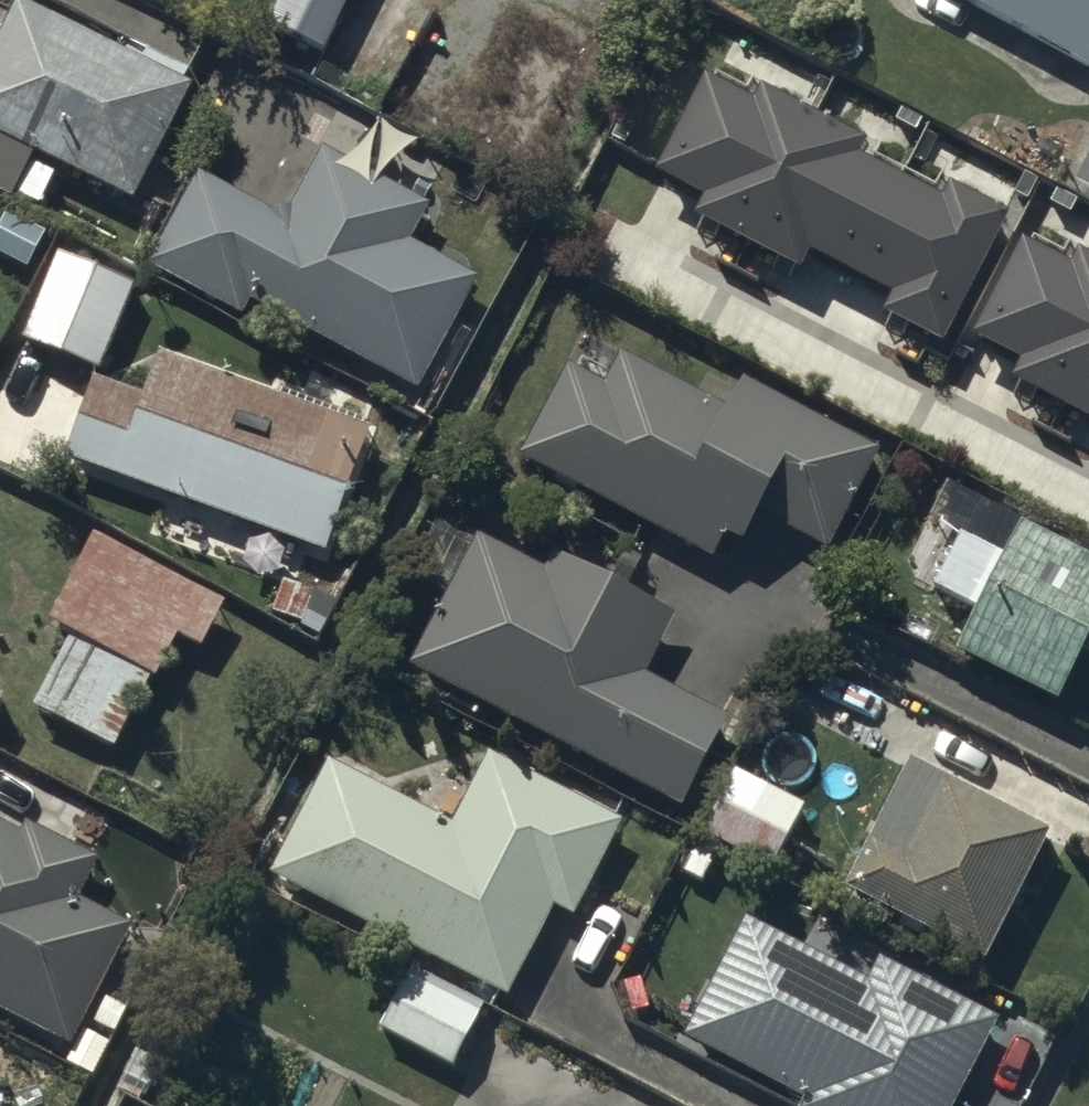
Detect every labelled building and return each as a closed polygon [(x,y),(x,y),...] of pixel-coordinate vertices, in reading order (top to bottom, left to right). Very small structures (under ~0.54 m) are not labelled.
[(270,32),(325,60),(356,0),(286,0),(270,32)] [(1088,74),(1088,0),(952,0),(1088,74)] [(20,11),(0,50),(0,144),(137,211),(194,96),(20,11)] [(585,62),(550,43),(492,147),(526,166),(585,62)] [(760,90),(706,63),(653,166),(706,193),(699,208),(801,259),(813,237),(905,284),(895,303),(945,329),(1006,209),(951,181),(946,189),(866,148),(874,132),(766,77),(760,90)] [(0,151),(0,198),(38,217),(57,180),(0,151)] [(1080,176),(1088,181),(1088,158),(1080,176)] [(433,217),(327,160),(296,216),(276,220),(206,182),(157,272),(245,319),(252,305),(421,396),(480,288),(414,253),(433,217)] [(10,222),(0,241),(0,260),(31,276),(48,241),(10,222)] [(1019,231),(966,336),(1016,361),(1009,376),(1088,417),(1088,251),(1078,246),(1072,258),(1019,231)] [(135,294),(59,264),(25,350),(101,380),(135,294)] [(876,438),(740,367),(725,396),(619,339),(602,370),(566,351),(516,445),(708,546),(722,520),(737,529),(752,500),(824,538),(876,438)] [(376,440),(165,365),(149,410),(96,391),(68,471),(331,565),(376,440)] [(1018,517),(1000,553),(961,534),(936,582),(975,601),(951,648),(1054,699),(1079,650),(1088,655),(1088,553),(1018,517)] [(543,562),(470,526),(402,659),(675,798),(722,707),(644,667),(674,607),(552,544),(543,562)] [(224,613),(98,548),(52,639),(71,649),(36,716),(116,757),(175,641),(203,655),(224,613)] [(319,643),(335,610),(289,588),(273,621),(319,643)] [(452,812),(325,747),(264,864),(505,989),(553,897),(568,905),(615,815),(485,748),(452,812)] [(1046,821),(906,750),(841,877),(981,948),(1046,821)] [(801,802),(735,766),(702,825),(768,861),(801,802)] [(67,1036),(128,916),(75,889),(96,849),(24,812),(18,823),(0,813),(0,1002),(67,1036)] [(740,907),(678,1027),(802,1091),(794,1105),(946,1105),(995,1012),(878,952),(868,972),(740,907)] [(480,997),(410,961),(381,1018),(450,1054),(480,997)]
